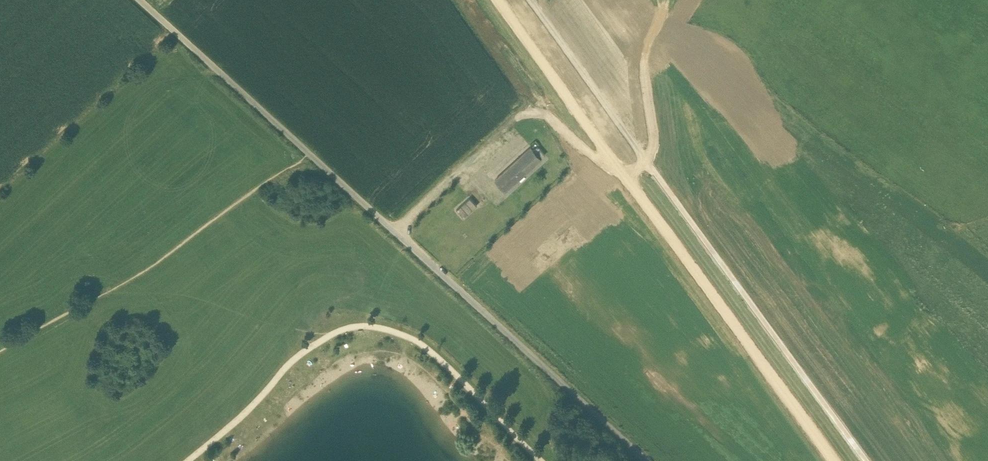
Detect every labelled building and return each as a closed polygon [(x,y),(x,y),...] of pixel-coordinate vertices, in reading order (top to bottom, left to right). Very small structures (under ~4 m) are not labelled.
[(545,155),(537,147),(533,150),(541,159),(545,155)] [(531,148),(495,180),(505,191),(541,159),(533,150),(531,148)] [(470,198),(456,210),(463,218),(477,206),(470,198)]
